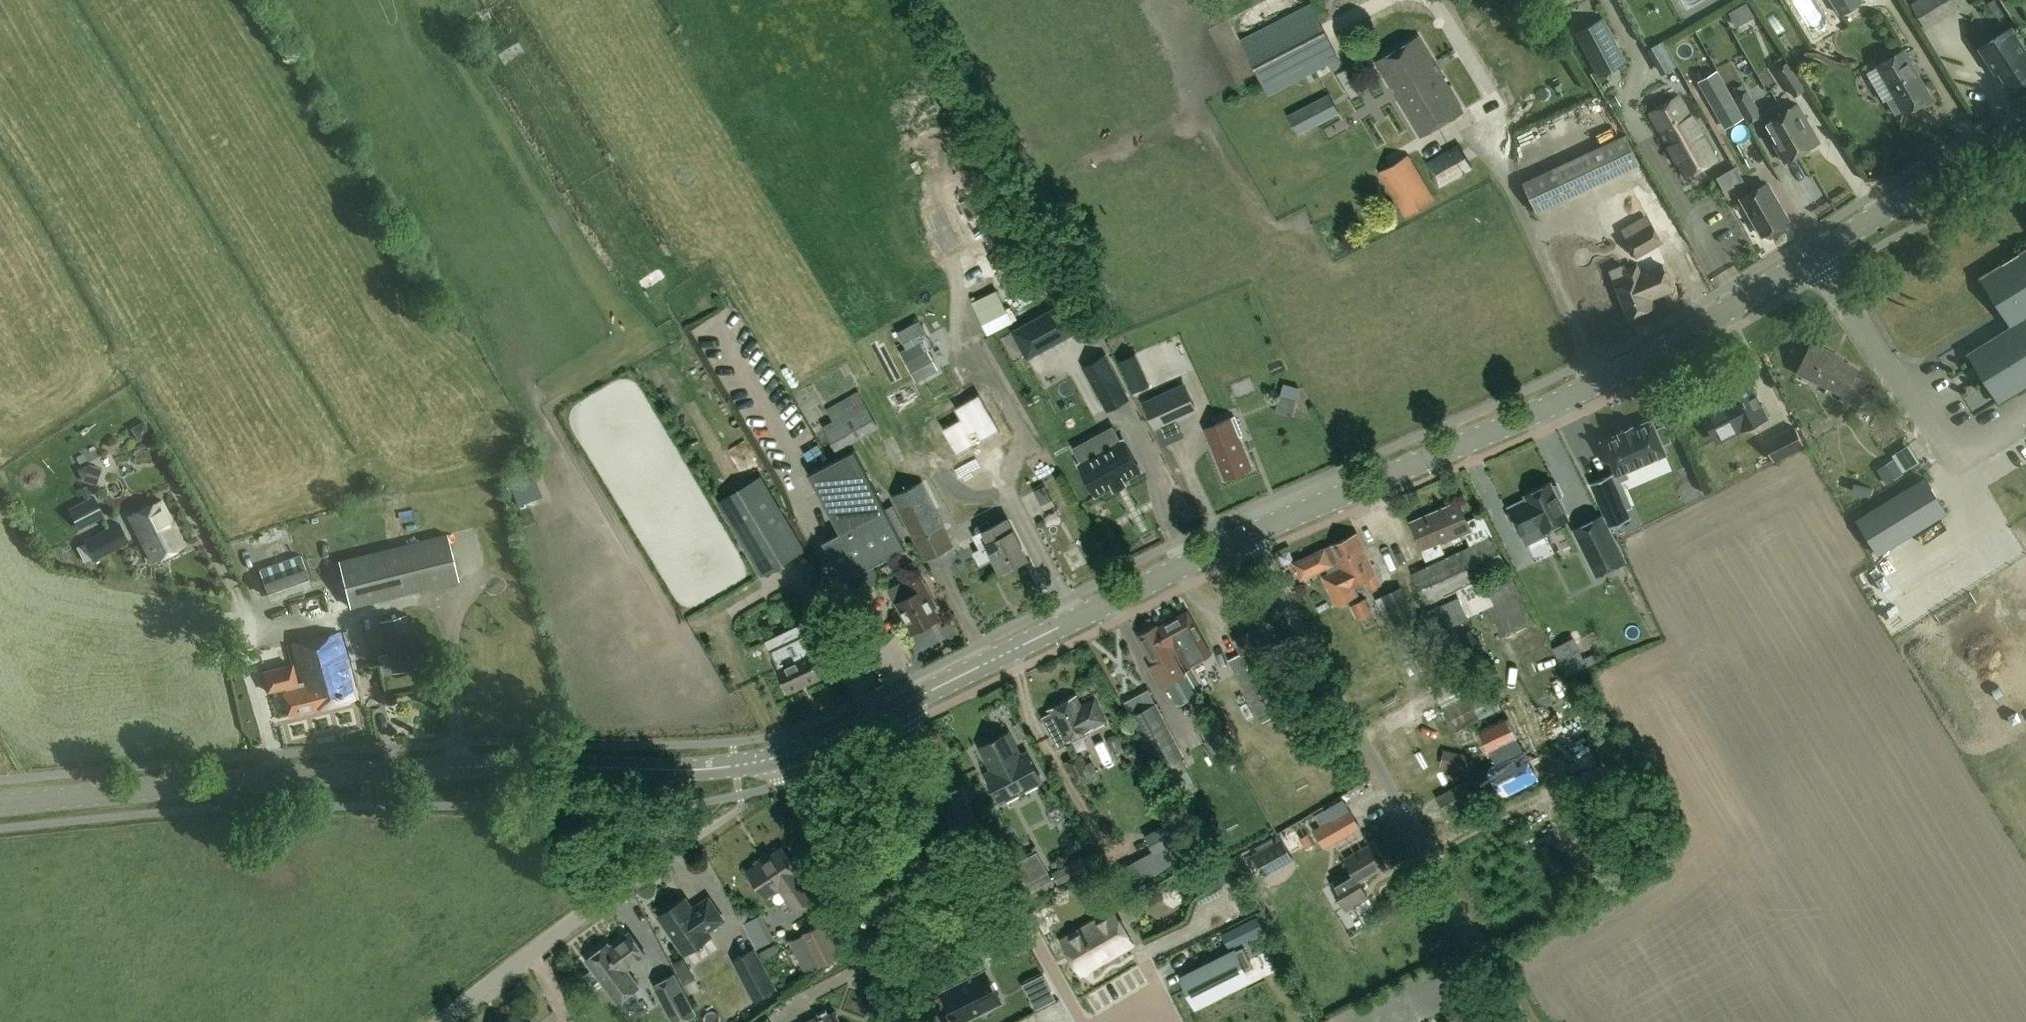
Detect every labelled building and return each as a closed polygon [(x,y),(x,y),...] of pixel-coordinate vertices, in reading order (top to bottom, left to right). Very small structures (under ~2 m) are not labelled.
[(1840,15),(1864,0),(1832,0),(1840,15)] [(1961,8),(1956,0),(1918,0),(1911,4),(1926,29),(1961,8)] [(1747,2),(1730,11),(1737,25),(1754,15),(1747,2)] [(1310,90),(1303,76),(1338,58),(1311,4),(1241,40),(1268,93),(1249,102),(1243,92),(1229,99),(1241,122),(1274,105),(1275,107),(1310,90)] [(1628,60),(1604,16),(1576,31),(1600,75),(1628,60)] [(1981,47),(1981,48),(1997,72),(2000,70),(2011,87),(2025,77),(2025,49),(2012,27),(1981,47)] [(1714,28),(1703,38),(1711,47),(1722,37),(1714,28)] [(1390,111),(1402,105),(1420,136),(1463,111),(1418,37),(1376,62),(1389,85),(1378,91),(1390,111)] [(495,48),(500,59),(521,50),(516,39),(495,48)] [(1896,115),(1904,110),(1905,113),(1933,97),(1905,49),(1877,65),(1895,95),(1888,100),(1896,115)] [(1794,96),(1806,89),(1789,61),(1777,68),(1794,96)] [(1746,117),(1735,97),(1734,98),(1718,70),(1699,81),(1725,128),(1746,117)] [(1798,103),(1785,111),(1780,102),(1761,112),(1749,90),(1735,97),(1746,117),(1750,123),(1761,117),(1764,123),(1786,161),(1820,141),(1798,103)] [(1328,94),(1288,115),(1295,127),(1266,142),(1271,150),(1291,139),(1296,149),(1323,134),(1317,125),(1338,113),(1328,94)] [(1649,111),(1660,130),(1687,176),(1716,160),(1689,112),(1678,94),(1649,111)] [(1615,95),(1608,99),(1613,108),(1620,104),(1615,95)] [(1537,211),(1640,163),(1626,134),(1523,182),(1537,211)] [(1439,187),(1472,169),(1459,144),(1426,163),(1439,187)] [(1405,216),(1434,199),(1407,155),(1379,172),(1405,216)] [(1779,165),(1789,187),(1807,179),(1796,157),(1779,165)] [(1742,197),(1763,234),(1789,219),(1768,183),(1742,197)] [(1637,258),(1665,243),(1648,214),(1621,229),(1637,258)] [(1982,276),(2013,326),(1970,353),(2000,401),(2025,385),(2025,249),(1982,276)] [(1611,269),(1613,275),(1618,286),(1629,316),(1654,306),(1650,296),(1672,287),(1662,261),(1640,270),(1638,265),(1628,269),(1625,263),(1611,269)] [(1095,327),(1080,301),(1031,328),(1046,354),(1095,327)] [(980,324),(985,335),(1010,322),(1005,311),(980,324)] [(918,320),(896,332),(904,347),(899,350),(916,381),(937,370),(927,350),(932,347),(918,320)] [(1868,381),(1856,375),(1859,368),(1831,355),(1833,352),(1813,343),(1799,371),(1844,393),(1841,400),(1856,407),(1868,381)] [(1121,370),(1141,364),(1137,351),(1117,357),(1121,370)] [(1106,357),(1085,368),(1107,410),(1128,399),(1106,357)] [(1155,431),(1198,412),(1185,383),(1184,384),(1180,376),(1139,394),(1155,431)] [(1725,391),(1743,428),(1767,416),(1749,379),(1725,391)] [(702,395),(697,382),(685,387),(691,400),(702,395)] [(1296,396),(1298,388),(1282,384),(1280,392),(1296,396)] [(837,452),(879,428),(857,390),(826,409),(833,420),(822,426),(837,452)] [(946,422),(960,451),(1005,429),(986,390),(960,402),(965,413),(946,422)] [(1662,444),(1671,440),(1665,426),(1656,429),(1653,422),(1652,420),(1650,421),(1635,428),(1634,425),(1620,431),(1621,434),(1606,440),(1604,441),(1605,443),(1617,471),(1618,474),(1620,473),(1620,472),(1664,454),(1666,453),(1665,451),(1662,444)] [(1225,479),(1251,468),(1238,436),(1237,436),(1232,423),(1208,433),(1213,446),(1212,446),(1225,479)] [(1795,425),(1765,442),(1776,462),(1806,445),(1795,425)] [(1069,453),(1086,485),(1130,461),(1112,428),(1084,444),(1076,430),(1062,438),(1070,452),(1069,453)] [(136,465),(159,456),(152,441),(130,451),(136,465)] [(809,468),(824,456),(815,446),(800,457),(809,468)] [(809,474),(841,534),(825,543),(844,579),(845,579),(850,588),(859,591),(874,583),(877,573),(873,564),(904,547),(900,539),(908,534),(893,505),(884,510),(853,451),(809,474)] [(1904,473),(1903,472),(1894,458),(1879,468),(1888,482),(1904,473)] [(85,481),(91,483),(96,465),(91,464),(79,470),(85,481)] [(1590,484),(1609,528),(1630,519),(1611,475),(1590,484)] [(1045,476),(1032,487),(1042,499),(1055,487),(1045,476)] [(1946,512),(1925,477),(1857,519),(1879,553),(1946,512)] [(918,548),(947,533),(921,481),(892,495),(918,548)] [(1526,543),(1545,533),(1543,529),(1567,517),(1558,499),(1561,495),(1556,485),(1551,485),(1550,483),(1525,495),(1527,500),(1509,509),(1510,511),(1507,515),(1512,525),(1517,525),(1526,543)] [(803,549),(768,491),(727,515),(762,574),(803,549)] [(80,530),(105,517),(95,496),(69,509),(80,530)] [(153,561),(185,545),(162,499),(129,515),(153,561)] [(1469,545),(1411,572),(1426,604),(1456,590),(1481,578),(1507,566),(1492,535),(1482,514),(1466,521),(1458,502),(1438,510),(1440,515),(1413,527),(1427,559),(1443,552),(1440,543),(1464,533),(1469,545)] [(1602,515),(1573,530),(1595,574),(1624,560),(1602,515)] [(980,565),(993,558),(1000,571),(1027,558),(1007,518),(990,526),(987,520),(974,527),(977,533),(972,535),(979,549),(973,552),(980,565)] [(1068,545),(1081,539),(1074,522),(1061,528),(1068,545)] [(119,524),(85,540),(87,542),(78,547),(86,562),(95,558),(95,559),(129,543),(119,524)] [(947,533),(918,548),(924,560),(953,546),(947,533)] [(1338,561),(1364,549),(1356,533),(1330,545),(1324,548),(1324,547),(1293,562),(1301,579),(1332,564),(1331,562),(1337,559),(1338,561)] [(446,534),(339,560),(351,608),(458,581),(446,534)] [(312,549),(260,569),(271,599),(323,579),(312,549)] [(1376,573),(1364,549),(1338,561),(1340,565),(1345,563),(1354,583),(1376,573)] [(916,575),(927,569),(920,557),(909,563),(916,575)] [(807,577),(813,588),(824,582),(818,571),(807,577)] [(895,604),(899,602),(914,631),(937,618),(932,608),(937,606),(921,576),(909,582),(908,579),(887,590),(895,604)] [(1415,618),(1400,586),(1375,598),(1389,630),(1415,618)] [(830,592),(819,599),(825,609),(836,602),(830,592)] [(1372,614),(1364,598),(1350,605),(1358,621),(1372,614)] [(1187,611),(1158,627),(1169,646),(1181,639),(1189,652),(1205,643),(1187,611)] [(420,666),(406,615),(379,622),(389,661),(378,664),(384,683),(395,680),(393,674),(420,666)] [(1169,646),(1158,627),(1157,625),(1139,635),(1155,663),(1148,666),(1160,688),(1185,674),(1169,646)] [(1284,688),(1256,629),(1235,639),(1241,653),(1230,658),(1257,716),(1268,710),(1262,698),(1280,689),(1284,688)] [(1459,653),(1477,644),(1470,630),(1453,639),(1459,653)] [(358,698),(353,671),(343,631),(292,644),(302,682),(298,683),(288,644),(258,652),(268,694),(283,690),(289,715),(358,698)] [(768,649),(777,668),(788,692),(820,676),(810,655),(815,652),(805,632),(768,649)] [(1596,662),(1593,654),(1582,659),(1571,637),(1551,647),(1565,677),(1596,662)] [(1451,658),(1443,640),(1413,653),(1421,671),(1451,658)] [(1453,667),(1427,680),(1454,732),(1479,720),(1478,718),(1479,717),(1480,718),(1501,708),(1491,689),(1470,700),(1453,667)] [(1075,696),(1046,710),(1063,742),(1105,721),(1093,698),(1080,705),(1075,696)] [(1180,757),(1184,755),(1156,703),(1130,717),(1157,768),(1158,768),(1159,769),(1157,770),(1169,793),(1193,780),(1180,757)] [(1501,795),(1537,777),(1523,750),(1518,752),(1511,738),(1514,736),(1505,718),(1478,732),(1487,750),(1491,748),(1498,762),(1488,768),(1501,795)] [(985,773),(1000,802),(1041,780),(1026,752),(1020,755),(1008,732),(980,747),(992,770),(985,773)] [(1455,752),(1452,768),(1467,771),(1471,755),(1455,752)] [(1083,753),(1065,761),(1076,785),(1094,777),(1083,753)] [(1483,795),(1472,777),(1437,798),(1447,816),(1469,803),(1473,809),(1486,802),(1482,795),(1483,795)] [(1315,828),(1314,829),(1324,846),(1359,826),(1349,809),(1315,828)] [(1153,851),(1107,877),(1118,896),(1167,869),(1167,867),(1187,856),(1168,821),(1144,834),(1153,851)] [(603,843),(610,838),(605,832),(599,836),(603,843)] [(1307,834),(1299,838),(1305,849),(1312,844),(1307,834)] [(1282,840),(1252,855),(1263,876),(1293,860),(1282,840)] [(1386,865),(1373,842),(1346,858),(1353,870),(1332,882),(1347,908),(1368,896),(1359,881),(1386,865)] [(800,873),(801,873),(782,846),(747,870),(765,897),(779,888),(793,909),(815,895),(800,873)] [(1014,862),(1027,885),(1032,896),(1053,884),(1035,850),(1014,862)] [(1053,873),(1057,882),(1094,861),(1089,852),(1053,873)] [(692,910),(684,899),(659,916),(685,953),(710,936),(707,931),(723,920),(708,899),(692,910)] [(1133,943),(1113,909),(1061,939),(1081,973),(1133,943)] [(824,924),(804,937),(820,970),(840,957),(824,924)] [(1222,933),(1229,948),(1247,939),(1239,924),(1222,933)] [(592,970),(586,975),(596,988),(602,983),(616,1002),(638,986),(625,969),(645,954),(629,933),(610,948),(607,944),(586,960),(592,970)] [(763,957),(776,950),(772,942),(759,949),(763,957)] [(1243,946),(1184,976),(1198,1004),(1247,979),(1243,971),(1253,966),(1243,946)] [(753,949),(734,960),(756,998),(775,988),(753,949)] [(940,992),(956,1021),(958,1021),(1001,1000),(985,969),(940,992)] [(674,973),(653,984),(673,1021),(679,1021),(695,1014),(674,973)] [(834,1011),(819,1018),(818,1016),(805,1021),(839,1021),(834,1011)] [(1462,1011),(1444,1021),(1469,1021),(1462,1011)]
